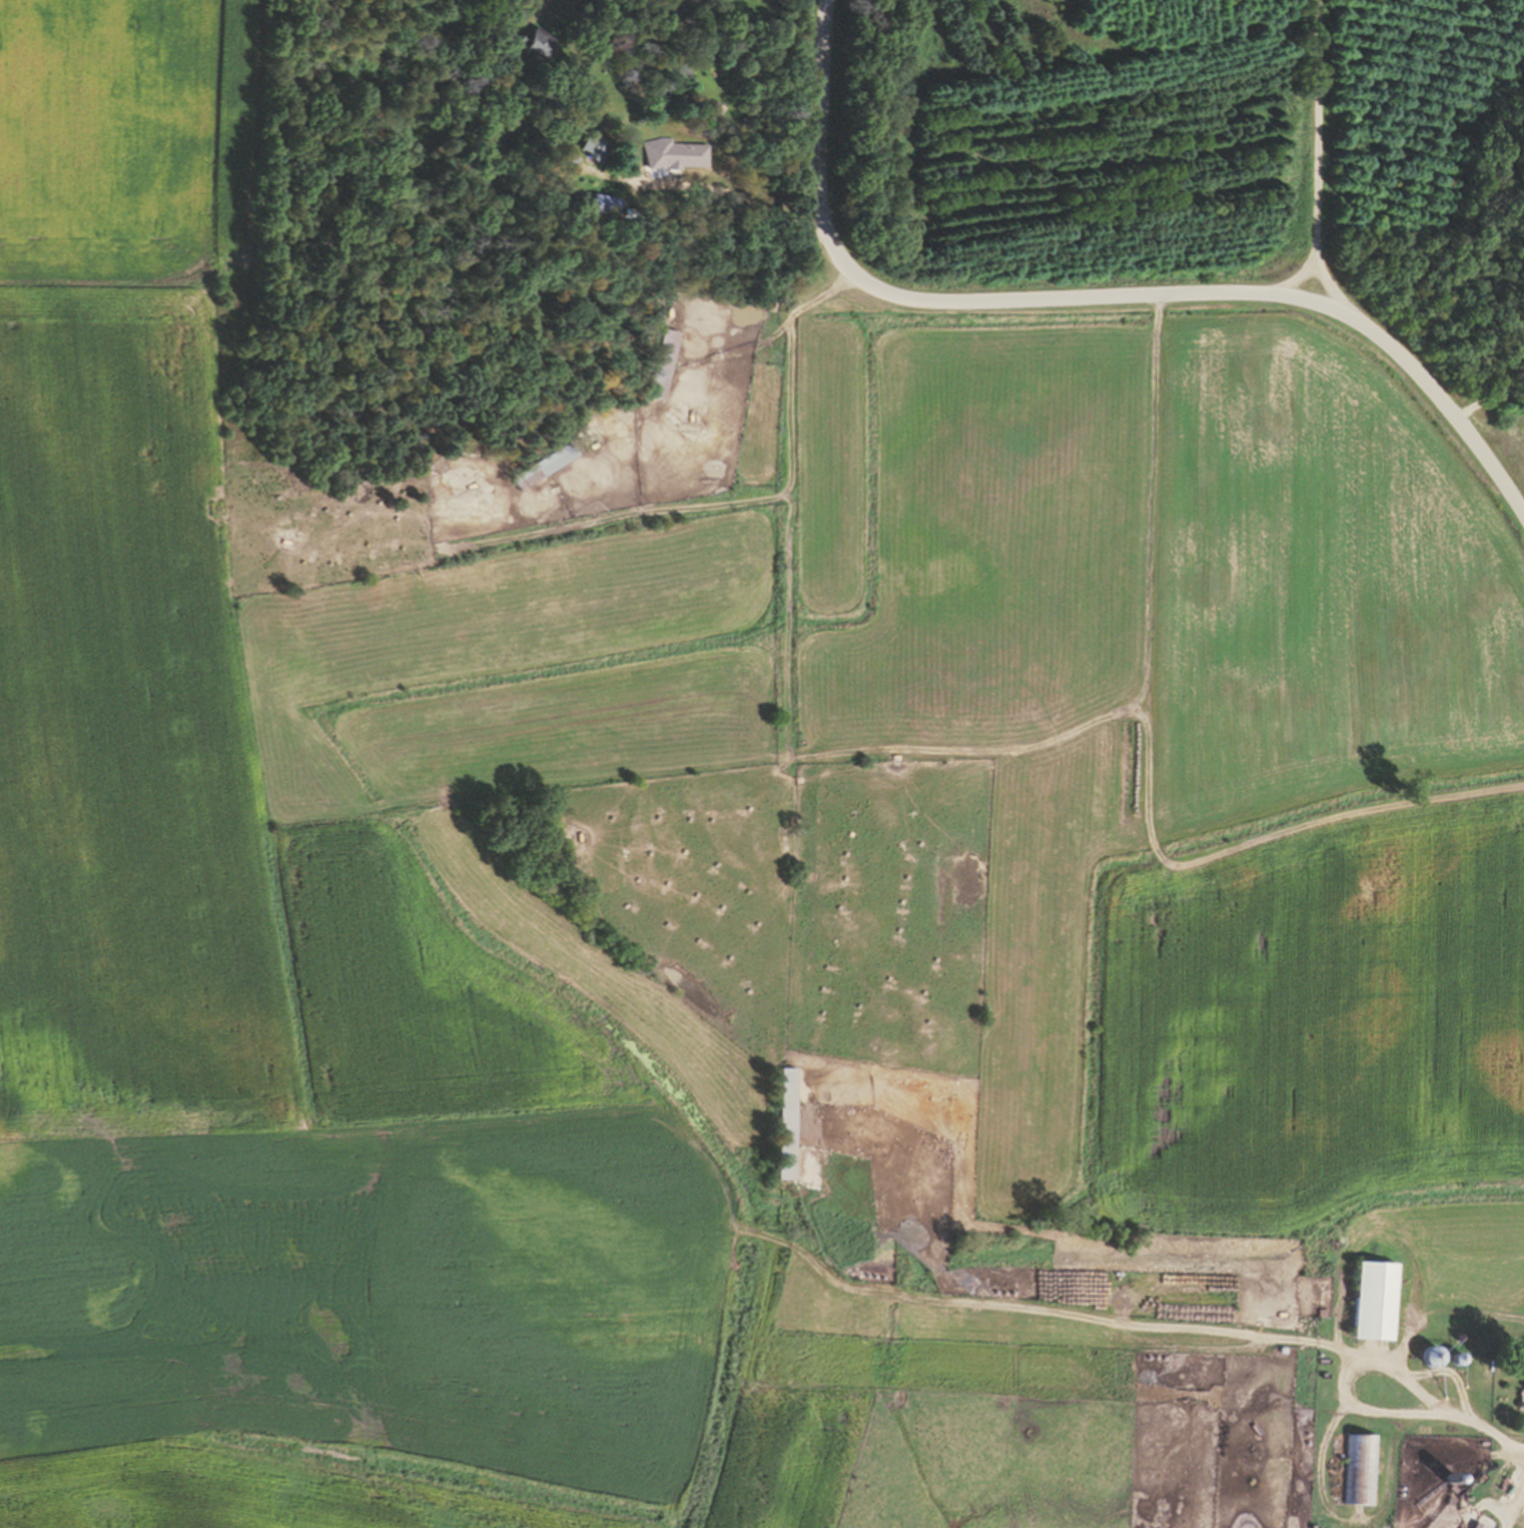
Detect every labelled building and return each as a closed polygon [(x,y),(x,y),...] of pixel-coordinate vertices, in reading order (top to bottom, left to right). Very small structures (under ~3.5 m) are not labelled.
[(524,35),(517,31),(509,45),(538,62),(551,39),(529,26),(524,35)] [(576,156),(595,160),(599,142),(580,138),(576,156)] [(590,212),(617,217),(621,200),(593,195),(590,212)] [(674,331),(660,328),(646,397),(660,400),(674,331)] [(507,475),(513,487),(575,458),(569,446),(507,475)] [(842,829),(828,828),(826,838),(841,840),(842,829)] [(828,850),(829,865),(838,864),(837,850),(828,850)] [(774,1181),(787,1181),(792,1068),(778,1067),(774,1181)] [(1347,1338),(1389,1339),(1391,1264),(1349,1262),(1347,1338)] [(1417,1365),(1435,1366),(1437,1347),(1418,1346),(1417,1365)] [(1377,1435),(1345,1434),(1343,1505),(1375,1506),(1377,1435)]
